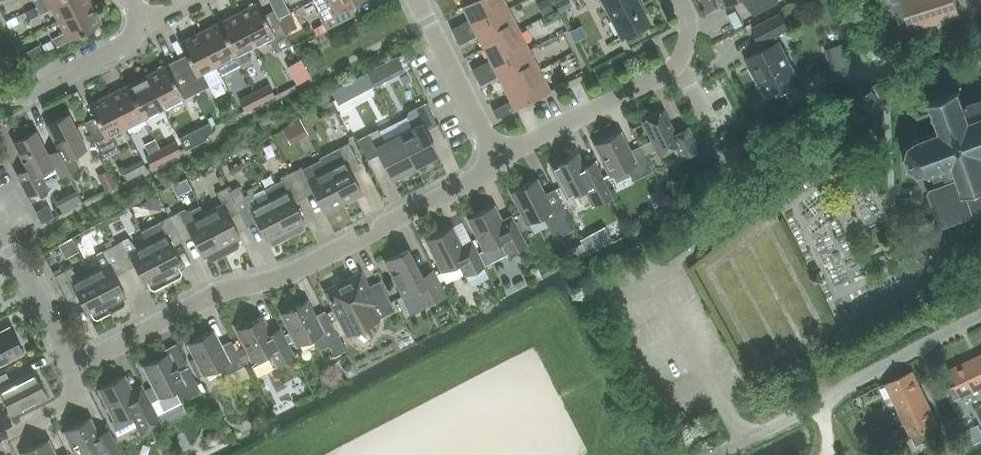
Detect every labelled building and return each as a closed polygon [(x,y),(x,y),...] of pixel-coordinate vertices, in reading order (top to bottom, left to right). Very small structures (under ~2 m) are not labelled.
[(92,3),(91,0),(50,0),(38,7),(41,14),(52,8),(59,20),(92,3)] [(319,10),(316,12),(325,30),(352,16),(347,7),(360,0),(314,0),(319,10)] [(509,9),(504,0),(474,0),(463,6),(469,19),(452,28),(456,36),(509,9)] [(650,22),(638,0),(602,0),(622,37),(650,22)] [(744,3),(754,15),(779,2),(778,0),(742,0),(744,3)] [(911,30),(960,14),(955,0),(901,0),(911,30)] [(239,12),(256,46),(275,36),(277,40),(287,35),(274,10),(265,15),(258,2),(239,12)] [(92,3),(59,20),(64,32),(53,38),(58,46),(102,23),(92,3)] [(484,47),(519,29),(509,9),(456,36),(460,44),(477,35),(484,47)] [(246,51),(256,46),(239,12),(219,22),(237,56),(242,66),(251,62),(246,51)] [(776,36),(790,29),(782,13),(753,28),(761,43),(763,43),(766,48),(749,57),(753,66),(751,67),(760,84),(762,83),(768,95),(778,91),(779,92),(782,91),(781,90),(800,80),(780,41),(779,41),(776,36)] [(218,66),(237,56),(219,22),(200,32),(218,66)] [(476,77),(530,49),(519,29),(484,47),(490,60),(472,69),(476,77)] [(203,73),(218,66),(200,32),(180,42),(186,55),(177,60),(190,85),(195,93),(209,86),(203,73)] [(830,63),(841,61),(838,42),(827,45),(830,63)] [(505,88),(540,70),(530,49),(476,77),(480,85),(498,76),(505,88)] [(300,56),(286,63),(294,81),(308,75),(300,56)] [(195,93),(190,85),(177,60),(148,75),(165,109),(195,93)] [(540,70),(505,88),(511,100),(493,109),(497,118),(551,91),(540,70)] [(146,118),(165,109),(148,75),(128,84),(146,118)] [(251,84),(255,92),(260,103),(275,95),(270,85),(266,86),(264,82),(260,84),(257,81),(251,84)] [(959,91),(961,86),(958,84),(956,88),(948,91),(946,87),(930,93),(932,98),(930,99),(927,97),(926,100),(929,102),(934,114),(931,115),(932,118),(935,117),(940,129),(930,133),(929,129),(926,130),(927,133),(919,136),(917,133),(915,134),(916,137),(910,142),(907,140),(906,143),(908,144),(906,154),(903,154),(903,156),(906,156),(909,163),(907,166),(908,168),(910,166),(918,170),(917,174),(921,175),(921,172),(929,171),(931,174),(934,173),(932,170),(941,167),(942,170),(945,168),(943,165),(953,161),(955,166),(957,173),(954,174),(955,177),(958,175),(963,188),(962,191),(965,193),(966,189),(980,184),(980,82),(959,91)] [(126,128),(146,118),(128,84),(109,94),(126,128)] [(246,110),(260,103),(255,92),(240,100),(246,110)] [(112,135),(126,128),(109,94),(89,104),(96,117),(86,122),(104,157),(119,150),(112,135)] [(867,94),(858,99),(863,108),(872,103),(867,94)] [(399,134),(415,166),(438,154),(426,130),(438,125),(426,103),(408,112),(406,116),(412,128),(399,134)] [(642,120),(659,154),(673,146),(680,159),(700,149),(688,127),(676,133),(664,109),(642,120)] [(55,167),(59,176),(71,170),(65,160),(87,148),(70,114),(47,126),(59,149),(49,154),(55,167)] [(285,125),(292,139),(306,133),(299,118),(285,125)] [(208,136),(207,134),(213,132),(208,123),(179,137),(184,148),(208,136)] [(415,166),(399,134),(385,142),(379,129),(358,139),(369,159),(380,154),(392,178),(415,166)] [(55,167),(49,154),(37,131),(14,142),(27,167),(15,173),(27,197),(48,187),(41,174),(55,167)] [(653,171),(641,145),(630,151),(620,132),(596,144),(612,175),(627,167),(634,180),(653,171)] [(161,149),(166,158),(181,150),(176,141),(161,149)] [(326,168),(344,203),(363,193),(350,169),(360,163),(349,142),(339,147),(345,159),(326,168)] [(151,165),(166,158),(161,149),(146,156),(151,165)] [(577,154),(553,166),(569,197),(584,189),(588,197),(592,207),(612,197),(608,187),(594,161),(583,167),(577,154)] [(344,203),(326,168),(320,157),(292,172),(303,193),(313,188),(325,212),(344,203)] [(126,176),(144,169),(141,161),(123,169),(126,176)] [(966,189),(965,193),(962,191),(963,188),(958,175),(955,177),(954,174),(957,173),(955,166),(933,175),(938,185),(930,188),(930,193),(942,223),(947,226),(980,212),(980,184),(966,189)] [(303,193),(292,172),(282,177),(283,179),(264,189),(269,198),(289,237),(304,229),(303,224),(305,223),(293,198),(303,193)] [(543,215),(550,228),(555,239),(575,229),(570,218),(555,189),(544,194),(536,179),(513,191),(529,222),(543,215)] [(289,237),(269,198),(264,189),(253,194),(252,192),(245,196),(244,196),(239,186),(229,191),(235,201),(238,208),(245,222),(255,217),(268,242),(270,241),(273,245),(289,237)] [(228,213),(238,208),(235,201),(229,191),(227,187),(217,192),(223,203),(204,213),(225,254),(238,247),(240,242),(238,239),(241,238),(228,213)] [(77,192),(56,198),(60,209),(80,202),(77,192)] [(225,254),(204,213),(200,205),(190,211),(184,209),(180,211),(170,216),(181,238),(191,232),(203,257),(207,255),(209,259),(213,260),(225,254)] [(507,254),(527,244),(512,215),(501,221),(493,206),(470,218),(486,249),(500,242),(507,254)] [(182,272),(180,269),(184,267),(171,243),(181,238),(170,216),(160,221),(141,231),(147,242),(168,282),(180,275),(182,272)] [(465,276),(485,266),(472,240),(461,246),(451,227),(428,239),(444,271),(458,263),(465,276)] [(154,289),(168,282),(147,242),(136,248),(128,237),(123,240),(113,245),(113,246),(124,267),(133,262),(146,286),(149,284),(151,288),(154,289)] [(124,267),(113,246),(102,251),(97,254),(101,266),(90,272),(110,311),(123,305),(124,301),(123,298),(126,296),(114,272),(124,267)] [(429,302),(430,304),(447,296),(434,270),(422,276),(409,249),(386,261),(403,295),(401,296),(401,295),(400,296),(409,314),(410,313),(409,312),(429,302)] [(65,270),(55,275),(66,296),(76,291),(89,316),(92,314),(94,317),(97,318),(110,311),(90,272),(78,278),(71,267),(65,270)] [(348,334),(395,310),(380,281),(368,288),(361,273),(327,291),(348,334)] [(320,349),(328,345),(333,356),(346,350),(340,339),(325,310),(314,316),(306,301),(283,313),(299,344),(313,337),(320,349)] [(276,368),(296,357),(283,330),(271,336),(262,317),(238,329),(255,362),(257,364),(268,359),(268,356),(267,354),(269,353),(276,368)] [(24,351),(12,327),(0,333),(0,363),(24,351)] [(189,343),(197,357),(190,361),(198,378),(220,366),(225,376),(245,366),(232,340),(221,346),(213,331),(189,343)] [(151,402),(158,415),(202,392),(189,366),(178,372),(176,368),(186,362),(176,344),(155,355),(157,359),(145,365),(161,397),(151,402)] [(980,388),(980,368),(976,357),(949,370),(956,385),(947,390),(952,400),(961,396),(962,397),(980,388)] [(899,410),(927,397),(914,370),(886,383),(899,410)] [(5,398),(13,414),(47,396),(35,371),(12,383),(7,372),(0,376),(0,401),(5,398)] [(158,415),(151,402),(143,386),(132,391),(124,376),(97,390),(113,421),(110,422),(117,435),(158,415)] [(927,397),(899,410),(912,437),(916,446),(928,440),(923,431),(939,424),(927,397)] [(110,432),(99,437),(89,418),(66,430),(78,454),(95,454),(96,454),(97,454),(122,454),(110,432)] [(48,440),(24,452),(26,454),(55,454),(48,440)]
